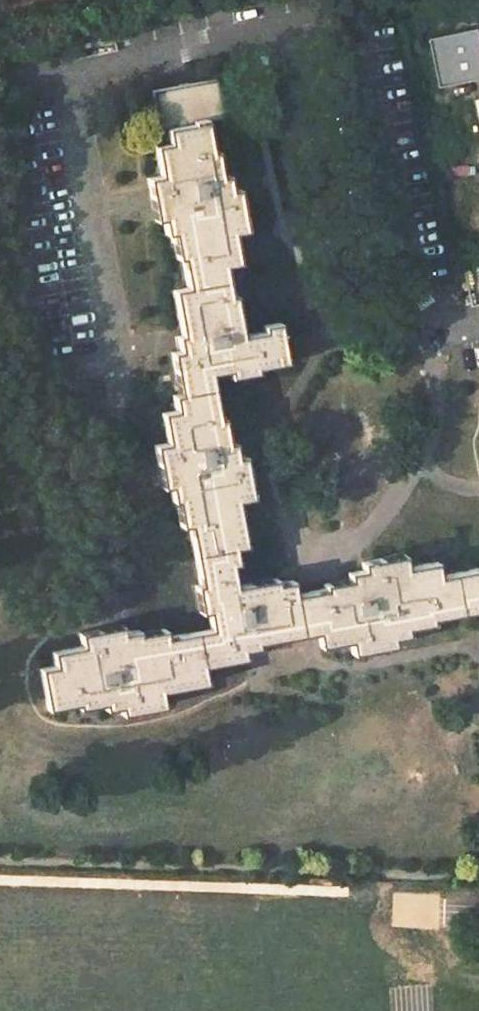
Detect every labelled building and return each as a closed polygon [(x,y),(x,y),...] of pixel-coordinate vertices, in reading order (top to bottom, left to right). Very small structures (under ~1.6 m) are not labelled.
[(432,33),(441,85),(478,79),(478,23),(432,33)] [(148,90),(152,114),(155,131),(166,128),(169,144),(152,146),(158,175),(144,177),(149,205),(152,222),(160,219),(163,234),(172,233),(176,259),(181,257),(186,287),(174,290),(183,335),(178,335),(179,341),(182,352),(173,353),(181,395),(174,395),(177,408),(161,410),(166,440),(153,443),(160,483),(168,482),(171,499),(174,498),(179,525),(186,523),(196,582),(190,583),(196,609),(205,608),(208,626),(161,636),(159,627),(134,633),(132,627),(116,631),(115,623),(74,631),(77,644),(47,649),(50,665),(33,667),(42,709),(72,703),(72,707),(97,702),(97,708),(114,704),(115,713),(157,703),(153,689),(199,681),(197,664),(239,657),(239,649),(253,646),(252,641),(311,630),(314,645),(343,640),(346,654),(388,647),(387,638),(401,636),(399,628),(428,626),(427,618),(470,613),(470,606),(478,604),(478,572),(435,578),(432,565),(402,569),(400,555),(359,563),(360,571),(345,574),(346,581),(321,585),(322,591),(306,593),(293,595),(290,583),(274,586),(273,580),(231,588),(227,567),(235,564),(232,550),(239,548),(231,506),(250,501),(241,457),(234,458),(232,448),(231,441),(224,443),(221,419),(215,421),(206,375),(225,372),(226,380),(252,375),(251,370),(281,365),(275,325),(259,328),(260,333),(239,338),(232,297),(228,298),(223,269),(237,267),(231,236),(243,234),(235,191),(229,192),(226,177),(219,178),(213,150),(208,150),(202,123),(219,118),(211,79),(148,90)] [(468,104),(478,164),(478,101),(468,104)]
